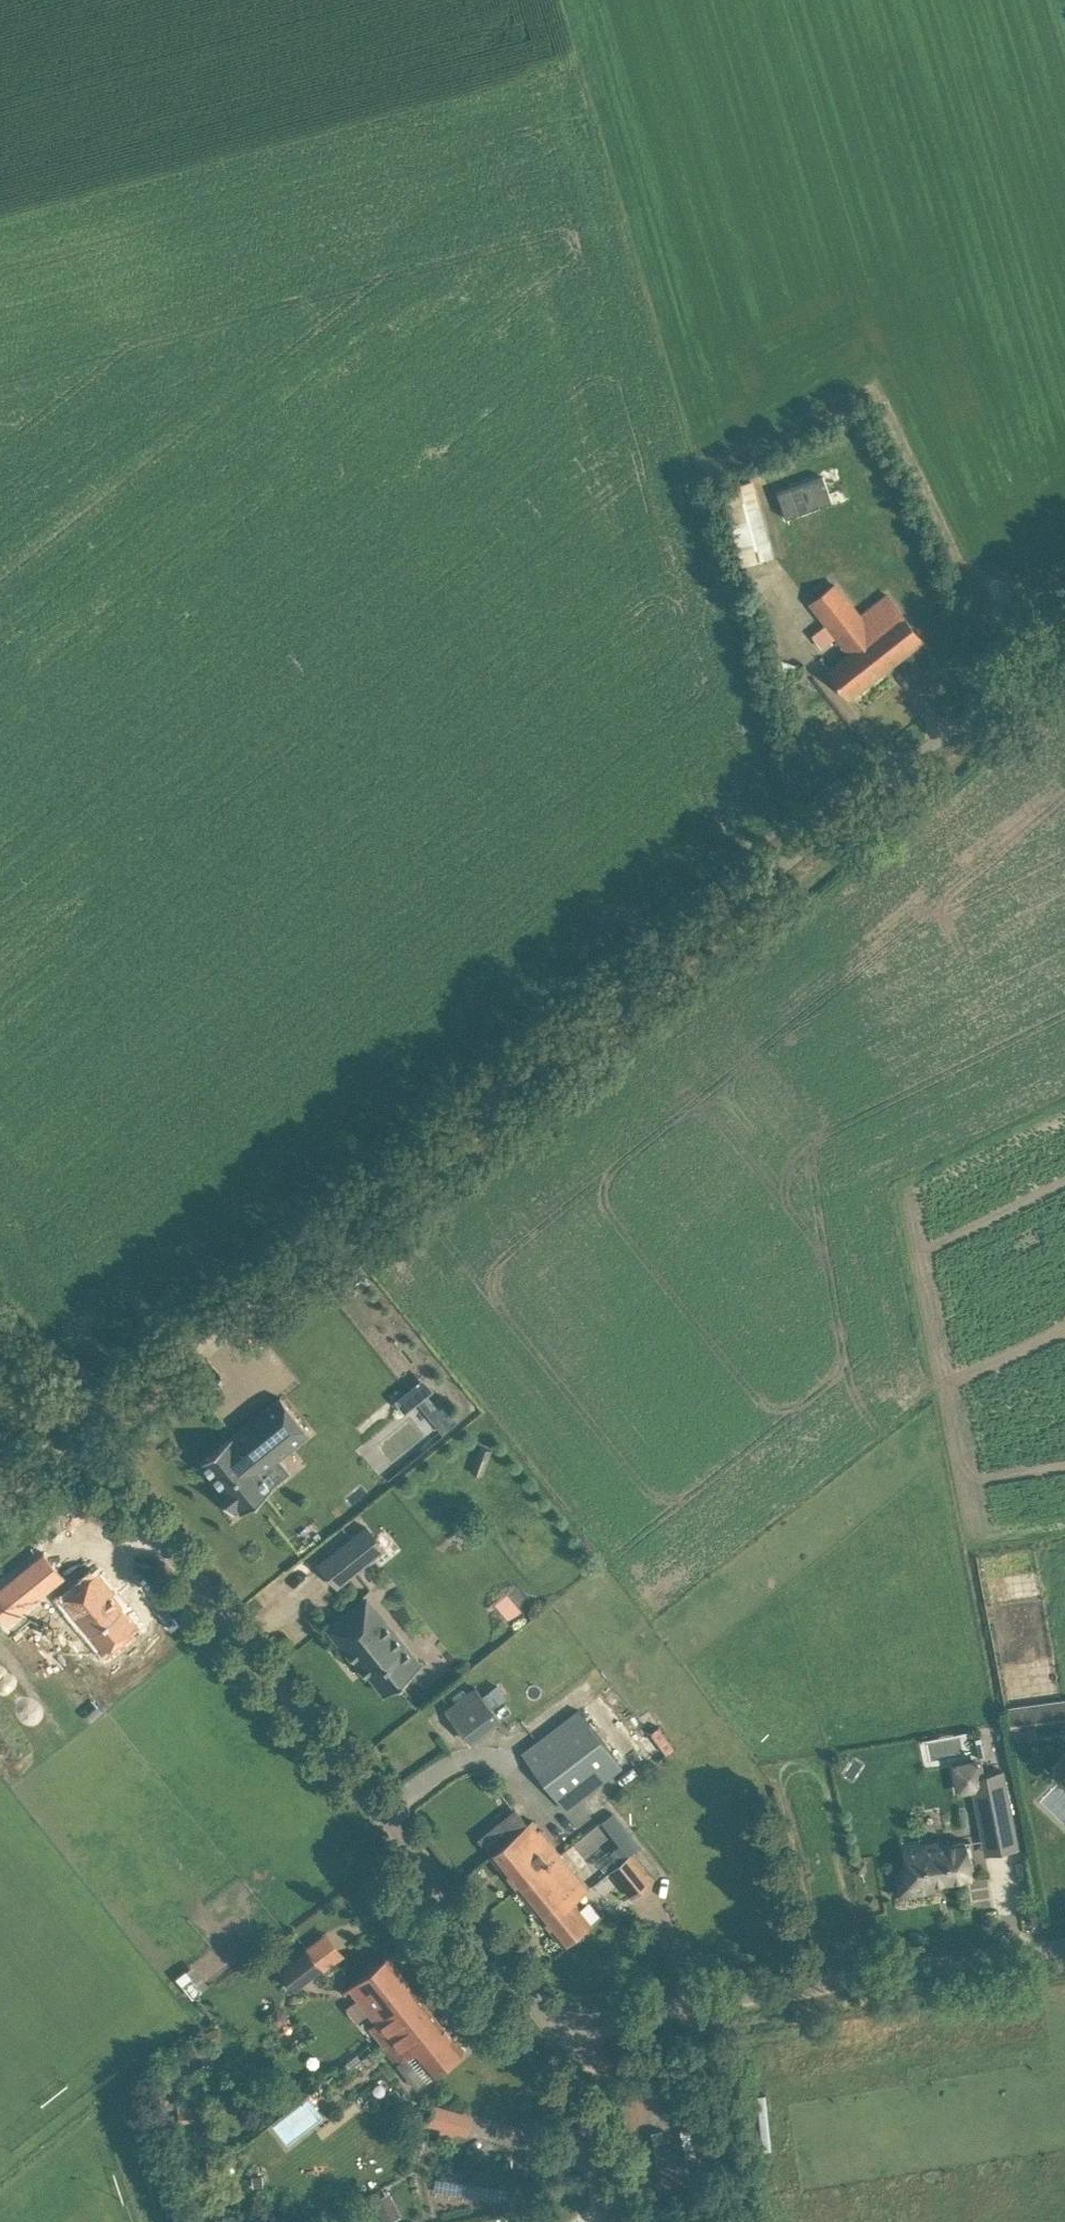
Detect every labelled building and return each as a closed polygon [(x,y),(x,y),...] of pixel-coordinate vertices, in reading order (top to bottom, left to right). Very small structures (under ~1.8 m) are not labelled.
[(718,486),(741,562),(773,553),(751,476),(718,486)] [(886,592),(861,612),(836,580),(809,602),(848,652),(828,667),(850,695),(922,638),(886,592)] [(759,609),(754,601),(745,608),(751,615),(759,609)] [(419,1379),(396,1398),(405,1409),(428,1390),(419,1379)] [(273,1486),(272,1485),(291,1470),(280,1456),(310,1432),(281,1396),(201,1460),(222,1485),(216,1489),(234,1512),(240,1508),(242,1511),(273,1486)] [(367,1526),(336,1550),(355,1573),(386,1549),(367,1526)] [(0,1568),(0,1602),(2,1605),(50,1561),(33,1540),(0,1568)] [(91,1561),(54,1594),(95,1639),(127,1608),(99,1576),(102,1572),(91,1561)] [(519,1587),(495,1597),(504,1619),(523,1611),(517,1596),(522,1594),(519,1587)] [(331,1631),(359,1665),(362,1662),(385,1691),(386,1692),(410,1673),(397,1656),(408,1647),(396,1632),(393,1634),(364,1598),(341,1617),(344,1620),(331,1631)] [(72,1697),(64,1686),(50,1698),(58,1708),(72,1697)] [(482,1697),(491,1710),(506,1700),(497,1686),(482,1697)] [(472,1740),(498,1720),(477,1689),(450,1710),(472,1740)] [(1008,1709),(1013,1741),(1064,1733),(1064,1700),(1008,1709)] [(623,1765),(581,1710),(525,1753),(567,1808),(623,1765)] [(1051,1767),(1064,1781),(1064,1754),(1051,1767)] [(1003,1768),(970,1775),(982,1836),(1015,1830),(1003,1768)] [(487,1773),(480,1780),(491,1793),(498,1787),(487,1773)] [(602,1821),(629,1855),(630,1855),(642,1846),(614,1811),(602,1821)] [(540,1914),(582,1879),(533,1819),(491,1853),(540,1914)] [(937,1888),(936,1883),(972,1877),(966,1839),(927,1845),(927,1842),(904,1845),(908,1868),(897,1869),(900,1894),(937,1888)] [(598,1862),(604,1871),(618,1860),(611,1852),(598,1862)] [(630,1855),(629,1855),(620,1863),(615,1867),(612,1870),(632,1895),(651,1880),(630,1855)] [(564,1943),(591,1921),(574,1900),(589,1888),(582,1879),(540,1914),(564,1943)] [(294,1988),(322,1969),(307,1948),(279,1967),(294,1988)] [(371,2026),(382,2040),(399,2026),(400,2028),(429,2005),(388,1954),(371,1968),(348,1986),(358,1999),(370,2013),(376,2021),(371,2026)] [(194,1997),(204,1989),(210,1983),(192,1962),(176,1976),(194,1997)] [(464,2049),(429,2005),(400,2028),(399,2026),(382,2040),(399,2062),(418,2086),(434,2074),(448,2063),(464,2049)] [(434,2099),(426,2126),(452,2134),(454,2127),(468,2131),(473,2111),(434,2099)] [(194,2109),(178,2110),(179,2122),(195,2122),(194,2109)] [(253,2177),(254,2186),(264,2185),(263,2176),(253,2177)] [(373,2202),(384,2221),(385,2221),(401,2214),(390,2193),(373,2202)]
